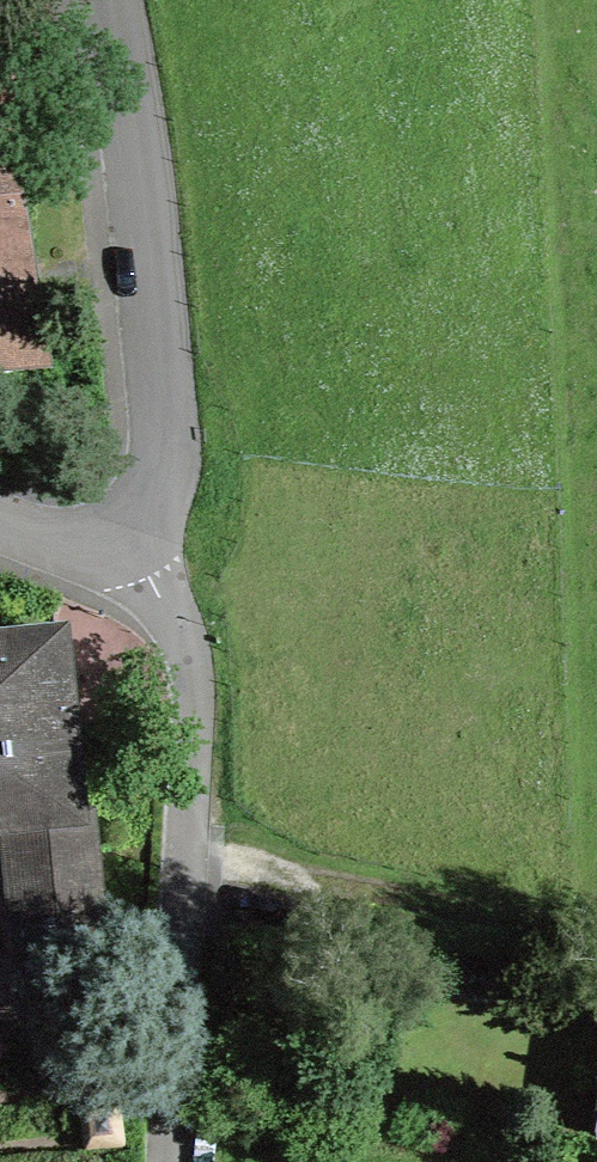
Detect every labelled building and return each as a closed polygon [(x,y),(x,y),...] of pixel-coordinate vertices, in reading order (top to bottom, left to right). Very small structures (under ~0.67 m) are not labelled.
[(7,71),(0,72),(0,375),(44,368),(17,194),(26,193),(14,114),(7,71)] [(78,822),(69,727),(60,644),(56,644),(0,650),(0,834),(7,834),(13,897),(43,895),(45,920),(34,934),(17,935),(24,1009),(108,1001),(90,821),(78,822)]
